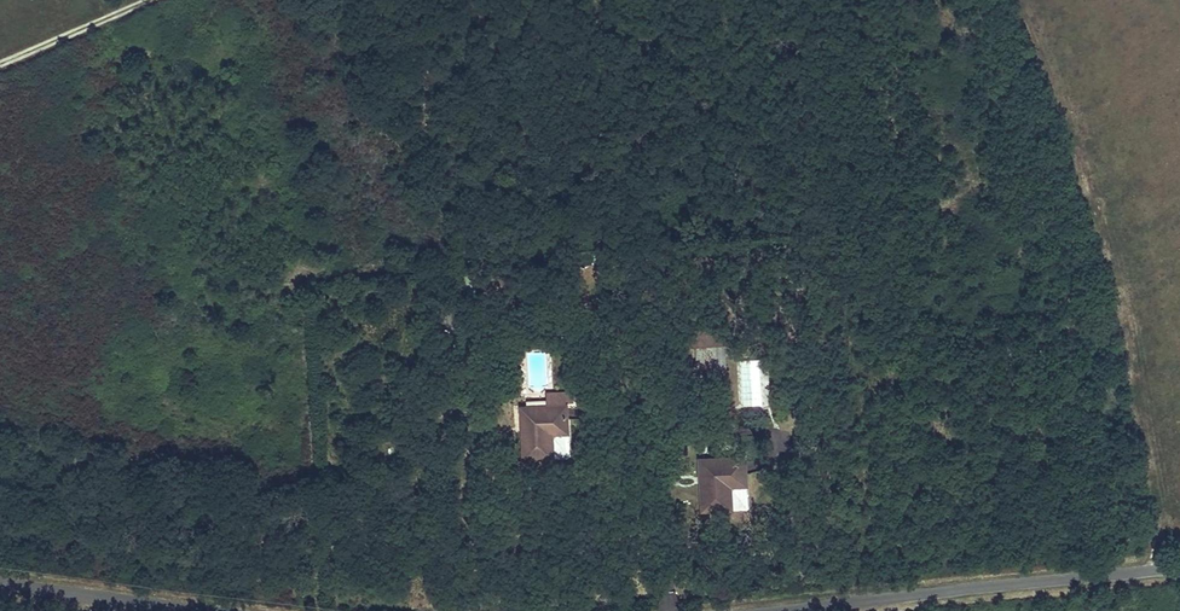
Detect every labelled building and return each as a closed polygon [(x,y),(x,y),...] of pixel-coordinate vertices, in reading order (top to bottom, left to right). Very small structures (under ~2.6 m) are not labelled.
[(769,405),(769,362),(740,362),(739,405),(769,405)] [(532,441),(525,442),(527,467),(554,465),(571,463),(569,439),(567,416),(530,418),(532,441)] [(523,419),(525,442),(532,441),(530,418),(523,419)] [(703,514),(730,512),(745,512),(744,487),(742,465),(705,468),(707,492),(702,492),(703,514)]
